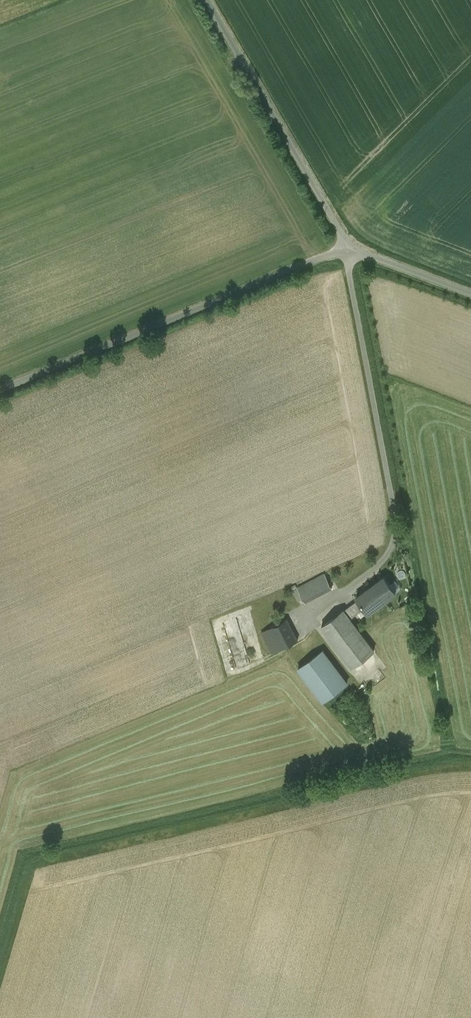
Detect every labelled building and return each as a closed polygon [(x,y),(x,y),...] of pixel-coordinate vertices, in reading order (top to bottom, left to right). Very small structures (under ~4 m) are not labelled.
[(325,574),(298,588),(305,602),(332,588),(325,574)] [(383,577),(358,595),(360,598),(365,605),(372,614),(397,596),(383,577)] [(348,617),(362,606),(365,605),(360,598),(343,610),(348,617)] [(362,606),(348,617),(359,632),(374,622),(362,606)] [(323,624),(353,666),(373,652),(359,632),(348,617),(343,610),(323,624)] [(298,640),(287,619),(271,627),(282,649),(298,640)] [(327,706),(354,687),(329,652),(303,671),(327,706)]
